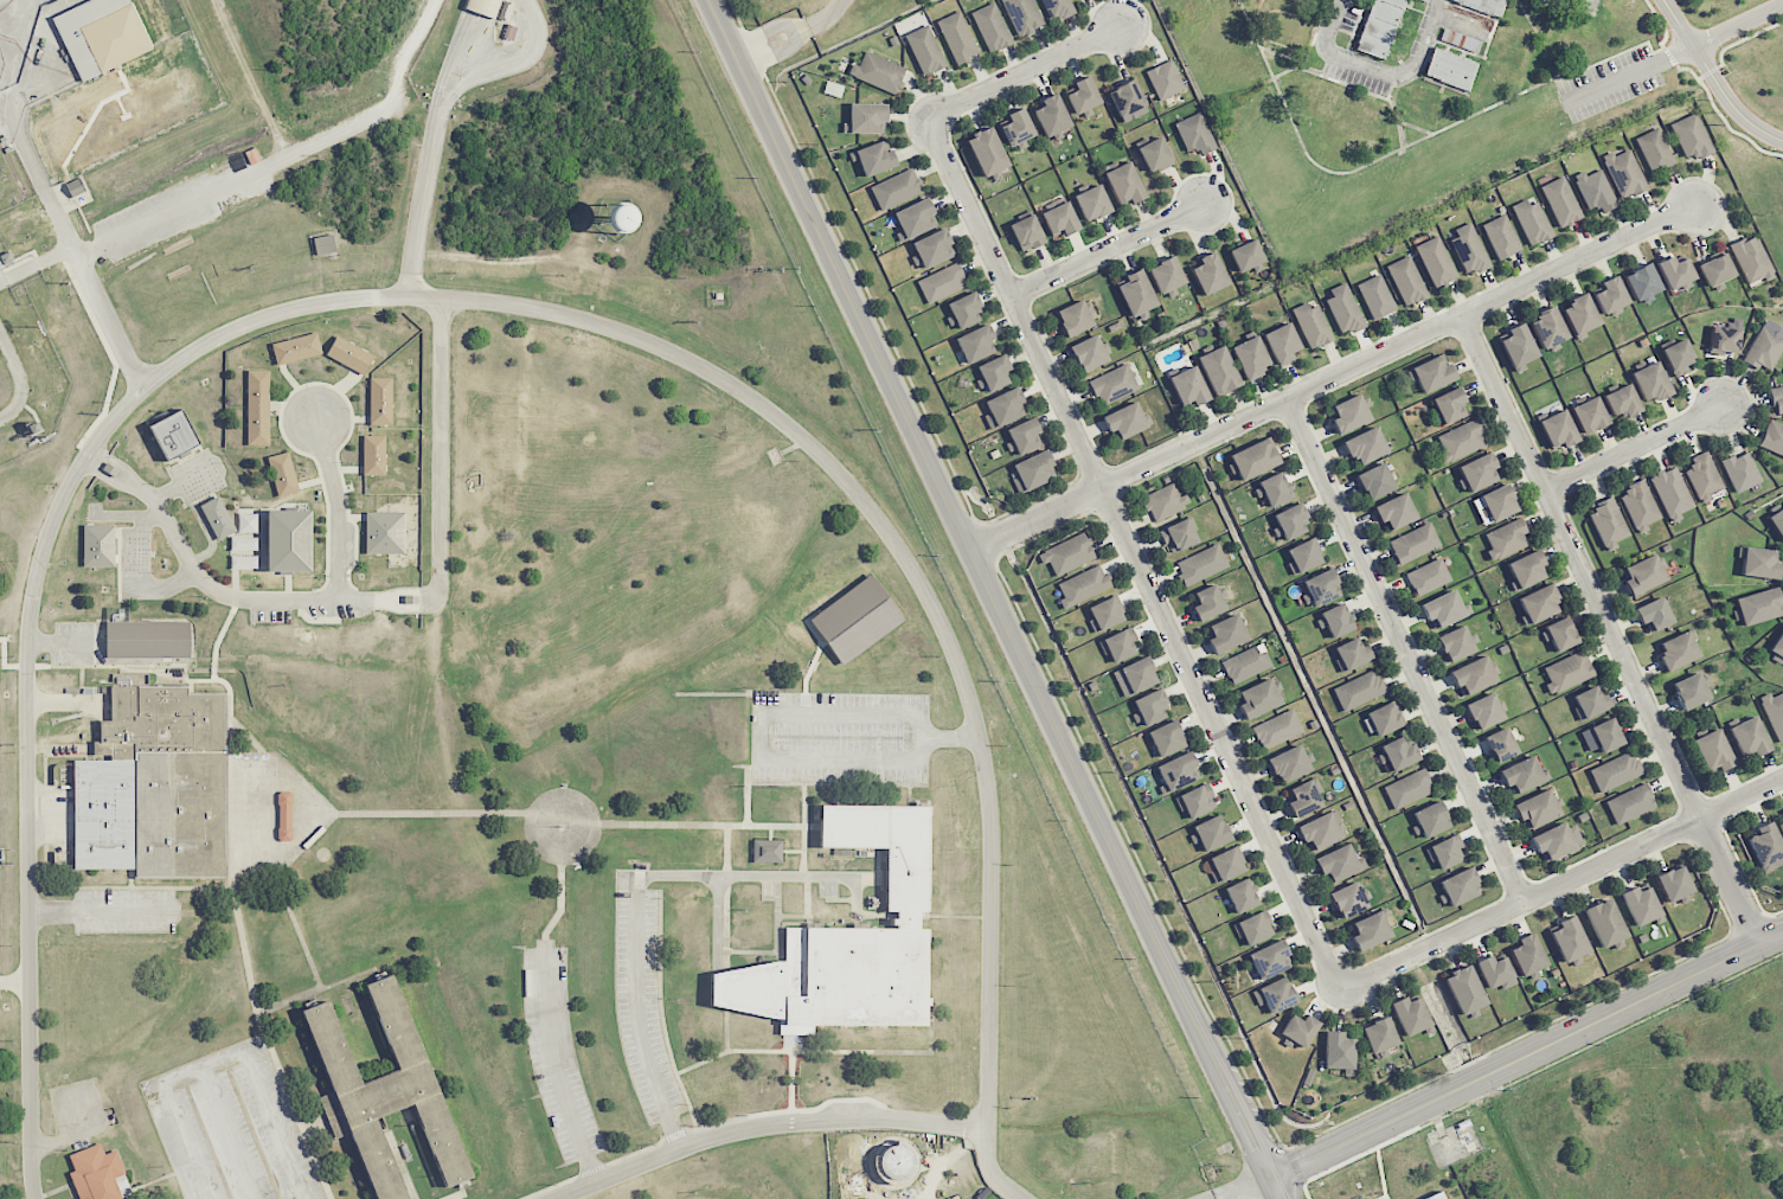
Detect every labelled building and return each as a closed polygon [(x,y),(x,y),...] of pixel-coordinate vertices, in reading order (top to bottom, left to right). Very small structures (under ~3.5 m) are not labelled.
[(52,16),(80,81),(152,50),(131,0),(90,0),(52,16)] [(502,0),(467,0),(464,9),(496,20),(502,0)] [(1043,27),(1033,0),(1003,0),(1017,37),(1043,27)] [(1050,18),(1057,15),(1060,20),(1076,13),(1070,0),(1042,0),(1050,18)] [(1354,49),(1372,0),(1406,0),(1384,60),(1354,49)] [(1499,18),(1450,0),(1505,0),(1499,18)] [(971,13),(990,54),(1013,43),(994,2),(971,13)] [(936,22),(957,64),(980,53),(959,10),(936,22)] [(923,76),(947,65),(928,24),(905,35),(923,76)] [(1424,75),(1435,47),(1477,63),(1467,90),(1424,75)] [(897,94),(907,68),(865,51),(860,65),(853,62),(848,75),(897,94)] [(1146,71),(1159,101),(1185,89),(1171,59),(1146,71)] [(1077,90),(1066,94),(1075,115),(1102,103),(1090,76),(1074,82),(1077,90)] [(1148,112),(1134,79),(1108,91),(1123,123),(1148,112)] [(1043,106),(1034,110),(1045,138),(1072,127),(1057,93),(1041,100),(1043,106)] [(886,133),(886,104),(850,103),(850,123),(843,123),(843,132),(886,133)] [(1009,145),(1035,136),(1025,107),(1004,115),(1007,122),(1002,124),(1009,145)] [(1217,148),(1200,111),(1174,123),(1187,153),(1197,148),(1201,155),(1217,148)] [(1684,160),(1711,152),(1699,113),(1672,122),(1684,160)] [(966,138),(983,178),(1009,167),(992,126),(966,138)] [(1636,137),(1651,174),(1675,163),(1660,127),(1636,137)] [(1174,162),(1161,136),(1137,148),(1151,174),(1174,162)] [(865,177),(897,166),(887,139),(855,150),(865,177)] [(1602,156),(1621,200),(1648,188),(1631,149),(1614,156),(1612,152),(1602,156)] [(1145,198),(1132,161),(1105,171),(1118,208),(1145,198)] [(924,192),(913,168),(870,186),(880,211),(924,192)] [(1573,176),(1588,211),(1600,206),(1602,212),(1617,206),(1602,169),(1587,175),(1585,171),(1573,176)] [(1582,217),(1564,176),(1541,186),(1559,228),(1582,217)] [(1111,212),(1101,184),(1074,194),(1084,222),(1111,212)] [(896,232),(899,241),(939,227),(929,198),(894,211),(901,231),(896,232)] [(1513,205),(1528,246),(1553,237),(1540,201),(1529,205),(1527,199),(1513,205)] [(1079,228),(1068,201),(1041,212),(1053,239),(1079,228)] [(1498,260),(1522,249),(1506,214),(1482,225),(1498,260)] [(1010,223),(1019,252),(1044,244),(1035,215),(1010,223)] [(1458,237),(1451,240),(1465,272),(1475,268),(1477,272),(1490,267),(1471,222),(1454,229),(1458,237)] [(912,243),(924,269),(956,254),(944,228),(912,243)] [(336,251),(332,234),(313,238),(316,255),(336,251)] [(1728,246),(1746,285),(1772,273),(1755,234),(1728,246)] [(1434,288),(1458,277),(1439,235),(1415,246),(1434,288)] [(1264,262),(1256,240),(1229,249),(1238,272),(1264,262)] [(1198,258),(1201,264),(1192,268),(1202,296),(1229,286),(1216,251),(1198,258)] [(1733,276),(1723,253),(1696,265),(1707,288),(1733,276)] [(1388,264),(1403,306),(1427,298),(1412,255),(1388,264)] [(1148,268),(1160,295),(1186,282),(1174,256),(1148,268)] [(1695,278),(1686,258),(1674,263),(1671,256),(1656,263),(1668,290),(1695,278)] [(1663,291),(1649,262),(1623,274),(1636,303),(1663,291)] [(917,280),(927,303),(968,286),(958,263),(917,280)] [(1117,286),(1132,317),(1158,305),(1141,268),(1124,277),(1126,281),(1117,286)] [(1357,284),(1372,320),(1396,310),(1381,274),(1357,284)] [(1603,290),(1595,293),(1601,314),(1628,304),(1619,276),(1600,281),(1603,290)] [(1365,325),(1347,284),(1323,295),(1342,336),(1365,325)] [(949,316),(956,331),(980,321),(976,312),(982,309),(975,291),(947,303),(952,315),(949,316)] [(1561,305),(1574,336),(1600,324),(1587,294),(1561,305)] [(1066,337),(1093,326),(1087,310),(1089,309),(1084,299),(1056,311),(1066,337)] [(1333,339),(1318,305),(1310,309),(1306,302),(1291,309),(1310,350),(1333,339)] [(1529,319),(1542,350),(1568,339),(1556,308),(1529,319)] [(1766,319),(1743,361),(1758,370),(1761,365),(1770,371),(1782,347),(1782,328),(1766,319)] [(1291,353),(1301,349),(1290,322),(1264,333),(1277,366),(1294,359),(1291,353)] [(1500,340),(1512,368),(1538,357),(1523,322),(1507,329),(1510,336),(1500,340)] [(955,337),(966,364),(998,351),(987,324),(955,337)] [(1708,352),(1737,356),(1741,329),(1713,325),(1708,352)] [(322,354),(316,333),(271,343),(276,365),(322,354)] [(1105,352),(1106,352),(1098,333),(1070,346),(1082,373),(1109,361),(1105,352)] [(1271,368),(1258,335),(1232,346),(1245,379),(1271,368)] [(364,374),(374,354),(335,336),(326,356),(364,374)] [(1686,364),(1695,361),(1687,339),(1663,347),(1673,378),(1689,372),(1686,364)] [(1240,387),(1225,345),(1199,355),(1213,396),(1240,387)] [(986,393),(1009,383),(1004,372),(1011,369),(1004,354),(974,367),(986,393)] [(1449,362),(1443,365),(1439,355),(1411,367),(1423,394),(1457,379),(1449,362)] [(1645,404),(1672,392),(1657,361),(1631,373),(1645,404)] [(1139,390),(1128,363),(1089,380),(1100,406),(1139,390)] [(1210,397),(1194,365),(1168,378),(1184,410),(1210,397)] [(247,445),(269,446),(270,370),(247,370),(247,445)] [(370,378),(369,425),(391,425),(393,378),(370,378)] [(1642,410),(1629,383),(1603,395),(1613,416),(1621,412),(1624,418),(1642,410)] [(1775,415),(1782,414),(1782,385),(1771,387),(1775,415)] [(984,401),(990,413),(984,416),(990,430),(1025,415),(1021,404),(1025,402),(1018,386),(984,401)] [(1443,425),(1467,414),(1462,404),(1466,402),(1459,386),(1431,398),(1443,425)] [(1331,405),(1336,417),(1331,419),(1337,433),(1370,422),(1360,394),(1331,405)] [(1609,424),(1597,396),(1571,407),(1582,435),(1609,424)] [(1150,427),(1138,400),(1104,415),(1115,442),(1150,427)] [(1553,452),(1578,439),(1564,409),(1538,421),(1553,452)] [(199,447),(185,410),(151,423),(164,460),(199,447)] [(1040,432),(1034,418),(1004,429),(1014,456),(1039,447),(1034,434),(1040,432)] [(1446,463),(1487,445),(1475,419),(1435,437),(1446,463)] [(1758,446),(1782,456),(1782,426),(1769,420),(1758,446)] [(1359,464),(1387,453),(1378,427),(1342,440),(1349,459),(1357,456),(1359,464)] [(385,435),(363,435),(363,475),(385,475),(385,435)] [(1281,463),(1269,437),(1229,454),(1240,481),(1281,463)] [(1012,464),(1017,475),(1011,477),(1018,494),(1058,477),(1046,450),(1012,464)] [(1726,488),(1706,450),(1689,459),(1693,466),(1684,470),(1700,502),(1726,488)] [(267,457),(277,497),(299,491),(289,451),(267,457)] [(1469,492),(1499,480),(1494,469),(1498,468),(1491,452),(1458,466),(1469,492)] [(1735,493),(1761,481),(1748,452),(1735,457),(1734,454),(1720,461),(1735,493)] [(1368,501),(1395,489),(1384,463),(1356,474),(1368,501)] [(1693,507),(1677,465),(1650,476),(1669,524),(1682,519),(1679,512),(1693,507)] [(1258,481),(1269,507),(1293,498),(1282,471),(1258,481)] [(1638,535),(1648,530),(1646,525),(1661,519),(1644,481),(1619,492),(1638,535)] [(1144,495),(1154,521),(1190,506),(1185,494),(1179,497),(1173,483),(1144,495)] [(1472,498),(1482,525),(1518,512),(1508,485),(1472,498)] [(1380,523),(1386,520),(1390,530),(1417,519),(1406,493),(1373,506),(1380,523)] [(199,505),(216,541),(235,532),(218,496),(199,505)] [(1589,508),(1603,548),(1629,539),(1615,499),(1589,508)] [(1308,520),(1301,503),(1274,513),(1284,541),(1306,532),(1302,522),(1308,520)] [(1767,518),(1782,541),(1782,507),(1767,518)] [(310,510),(266,511),(267,572),(311,572),(310,510)] [(404,513),(366,512),(365,553),(403,554),(404,513)] [(1159,529),(1169,554),(1200,542),(1191,517),(1159,529)] [(1528,546),(1523,535),(1528,533),(1521,518),(1484,533),(1490,549),(1486,551),(1491,562),(1528,546)] [(1388,541),(1398,565),(1441,546),(1431,522),(1388,541)] [(114,566),(114,525),(84,525),(84,566),(114,566)] [(1096,558),(1085,532),(1037,553),(1042,565),(1049,562),(1055,576),(1096,558)] [(258,570),(259,555),(256,555),(257,538),(231,537),(230,569),(258,570)] [(1325,562),(1314,537),(1286,549),(1292,561),(1287,563),(1292,575),(1325,562)] [(1229,567),(1218,543),(1175,563),(1186,587),(1229,567)] [(1776,551),(1745,546),(1740,574),(1777,580),(1780,563),(1774,562),(1776,551)] [(1509,582),(1513,591),(1549,576),(1538,549),(1506,563),(1514,580),(1509,582)] [(1623,580),(1631,597),(1667,580),(1654,553),(1623,568),(1628,578),(1623,580)] [(1415,597),(1452,581),(1441,557),(1405,574),(1415,597)] [(1111,588),(1100,564),(1057,583),(1064,597),(1059,599),(1063,609),(1111,588)] [(1342,596),(1332,569),(1303,579),(1313,607),(1342,596)] [(808,618),(872,573),(904,617),(842,666),(808,618)] [(1199,604),(1192,607),(1199,622),(1226,610),(1214,583),(1193,593),(1199,604)] [(1528,625),(1562,609),(1549,583),(1516,599),(1528,625)] [(1775,587),(1735,598),(1742,626),(1782,615),(1782,612),(1775,587)] [(1432,631),(1466,616),(1454,589),(1420,604),(1432,631)] [(1126,620),(1115,595),(1088,607),(1093,619),(1088,621),(1093,633),(1126,620)] [(1641,624),(1646,622),(1650,633),(1674,623),(1662,596),(1634,608),(1641,624)] [(1354,629),(1343,602),(1320,612),(1331,638),(1354,629)] [(1208,639),(1215,655),(1248,639),(1236,613),(1208,626),(1213,636),(1208,639)] [(1556,652),(1579,643),(1567,616),(1545,626),(1556,652)] [(189,621),(106,622),(106,658),(190,658),(189,621)] [(1437,636),(1448,663),(1479,650),(1473,634),(1469,636),(1464,626),(1437,636)] [(1138,652),(1127,628),(1099,640),(1111,665),(1138,652)] [(1767,654),(1782,663),(1782,660),(1782,628),(1767,654)] [(1693,639),(1697,637),(1693,629),(1660,643),(1664,652),(1659,654),(1666,671),(1700,657),(1693,639)] [(1360,647),(1358,638),(1333,646),(1341,671),(1374,660),(1368,644),(1360,647)] [(1272,666),(1265,651),(1258,654),(1255,646),(1221,662),(1231,684),(1272,666)] [(1543,668),(1550,682),(1545,684),(1550,696),(1595,675),(1583,649),(1543,668)] [(1124,698),(1159,682),(1147,655),(1112,671),(1124,698)] [(1497,682),(1486,655),(1450,670),(1461,697),(1497,682)] [(1377,671),(1333,686),(1341,710),(1386,695),(1377,671)] [(1709,700),(1699,672),(1672,682),(1682,709),(1709,700)] [(1238,692),(1243,702),(1238,705),(1246,721),(1281,703),(1269,677),(1238,692)] [(225,694),(189,694),(189,686),(111,686),(111,721),(100,721),(100,742),(93,742),(93,760),(73,760),(74,870),(136,869),(136,877),(226,877),(225,694)] [(1579,719),(1612,708),(1606,690),(1598,692),(1596,686),(1571,695),(1579,719)] [(1133,701),(1145,727),(1166,717),(1161,708),(1168,705),(1160,688),(1133,701)] [(1477,730),(1505,719),(1494,692),(1466,704),(1477,730)] [(1782,740),(1782,692),(1771,697),(1770,693),(1760,697),(1777,742),(1782,740)] [(1364,713),(1374,737),(1405,724),(1395,700),(1364,713)] [(1252,726),(1262,750),(1303,732),(1293,708),(1252,726)] [(1729,727),(1744,761),(1771,749),(1756,715),(1729,727)] [(1148,731),(1159,758),(1186,746),(1175,720),(1148,731)] [(1482,738),(1494,764),(1518,753),(1506,727),(1482,738)] [(1735,764),(1720,728),(1693,739),(1706,772),(1718,767),(1719,771),(1735,764)] [(1413,744),(1405,747),(1401,736),(1376,747),(1388,773),(1420,759),(1413,744)] [(1310,772),(1300,745),(1268,757),(1278,784),(1310,772)] [(1589,769),(1599,793),(1642,775),(1632,751),(1589,769)] [(1201,778),(1190,752),(1157,765),(1168,792),(1201,778)] [(1536,754),(1500,769),(1510,796),(1546,781),(1536,754)] [(1394,811),(1435,791),(1424,767),(1383,787),(1394,811)] [(1294,818),(1322,806),(1317,794),(1323,792),(1316,777),(1289,789),(1294,800),(1287,803),(1294,818)] [(1187,820),(1217,808),(1207,783),(1176,795),(1187,820)] [(1614,823),(1656,809),(1648,784),(1606,799),(1614,823)] [(1513,804),(1525,830),(1561,815),(1549,789),(1513,804)] [(1422,840),(1451,827),(1439,800),(1410,813),(1422,840)] [(710,973),(725,970),(775,960),(783,960),(784,926),(896,926),(896,915),(896,912),(884,911),(885,849),(819,848),(819,826),(819,804),(928,806),(928,911),(918,910),(918,915),(918,926),(928,926),(928,1002),(926,1026),(813,1025),(813,1034),(793,1034),(778,1034),(778,1019),(727,1009),(710,1006),(710,973)] [(1342,838),(1338,830),(1344,827),(1341,820),(1335,822),(1329,811),(1296,827),(1304,844),(1308,842),(1312,852),(1342,838)] [(1193,824),(1203,851),(1230,842),(1221,815),(1193,824)] [(1543,863),(1585,844),(1576,824),(1567,828),(1564,822),(1531,837),(1543,863)] [(1763,873),(1778,866),(1775,860),(1782,856),(1782,848),(1772,823),(1745,834),(1763,873)] [(1437,871),(1463,860),(1458,850),(1463,848),(1458,834),(1427,846),(1437,871)] [(783,840),(753,839),(753,862),(782,862),(783,840)] [(1326,885),(1360,871),(1348,844),(1315,858),(1326,885)] [(1246,872),(1237,846),(1206,858),(1215,883),(1246,872)] [(1694,892),(1682,865),(1655,876),(1667,903),(1694,892)] [(1451,907),(1482,893),(1470,867),(1439,881),(1451,907)] [(1235,913),(1259,905),(1249,878),(1225,886),(1235,913)] [(1364,889),(1359,891),(1356,882),(1329,892),(1339,919),(1371,907),(1364,889)] [(1635,927),(1662,915),(1650,887),(1639,891),(1636,886),(1621,893),(1635,927)] [(1627,937),(1610,897),(1584,909),(1602,948),(1627,937)] [(1245,947),(1275,934),(1264,910),(1234,923),(1245,947)] [(1358,952),(1392,937),(1379,910),(1351,923),(1356,934),(1350,936),(1358,952)] [(1561,927),(1550,932),(1564,963),(1590,951),(1574,915),(1558,922),(1561,927)] [(1517,939),(1520,945),(1510,950),(1523,977),(1549,965),(1533,932),(1517,939)] [(1248,954),(1259,980),(1293,966),(1281,940),(1248,954)] [(1503,989),(1517,983),(1505,956),(1494,961),(1491,955),(1476,962),(1489,989),(1500,984),(1503,989)] [(1461,1015),(1487,1004),(1470,964),(1444,975),(1461,1015)] [(540,969),(523,969),(523,995),(540,995),(540,969)] [(398,973),(367,984),(396,1072),(360,1084),(331,1000),(302,1010),(330,1093),(320,1096),(334,1140),(352,1134),(374,1198),(405,1198),(377,1117),(415,1105),(443,1187),(468,1179),(398,973)] [(1251,990),(1258,1006),(1264,1004),(1269,1014),(1296,1003),(1286,977),(1251,990)] [(1391,1003),(1405,1036),(1431,1025),(1419,997),(1408,1002),(1406,997),(1391,1003)] [(1305,1015),(1302,1020),(1291,1014),(1280,1034),(1305,1049),(1320,1022),(1305,1015)] [(1398,1045),(1389,1017),(1362,1026),(1371,1054),(1398,1045)] [(1325,1068),(1354,1069),(1355,1039),(1343,1039),(1343,1032),(1326,1031),(1325,1068)] [(74,1171),(71,1172),(80,1198),(120,1198),(127,1197),(120,1178),(126,1176),(117,1150),(104,1154),(100,1143),(69,1154),(74,1171)] [(1445,1191),(1424,1198),(1448,1198),(1445,1191)]
